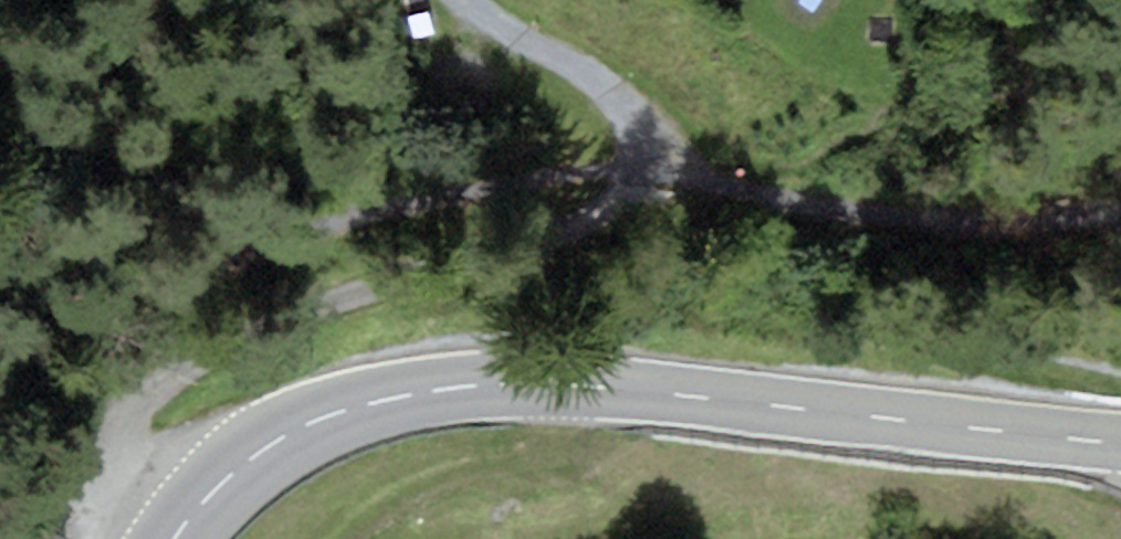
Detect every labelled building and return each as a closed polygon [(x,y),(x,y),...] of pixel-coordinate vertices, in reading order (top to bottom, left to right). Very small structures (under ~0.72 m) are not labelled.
[(439,34),(429,10),(407,19),(417,43),(439,34)]
